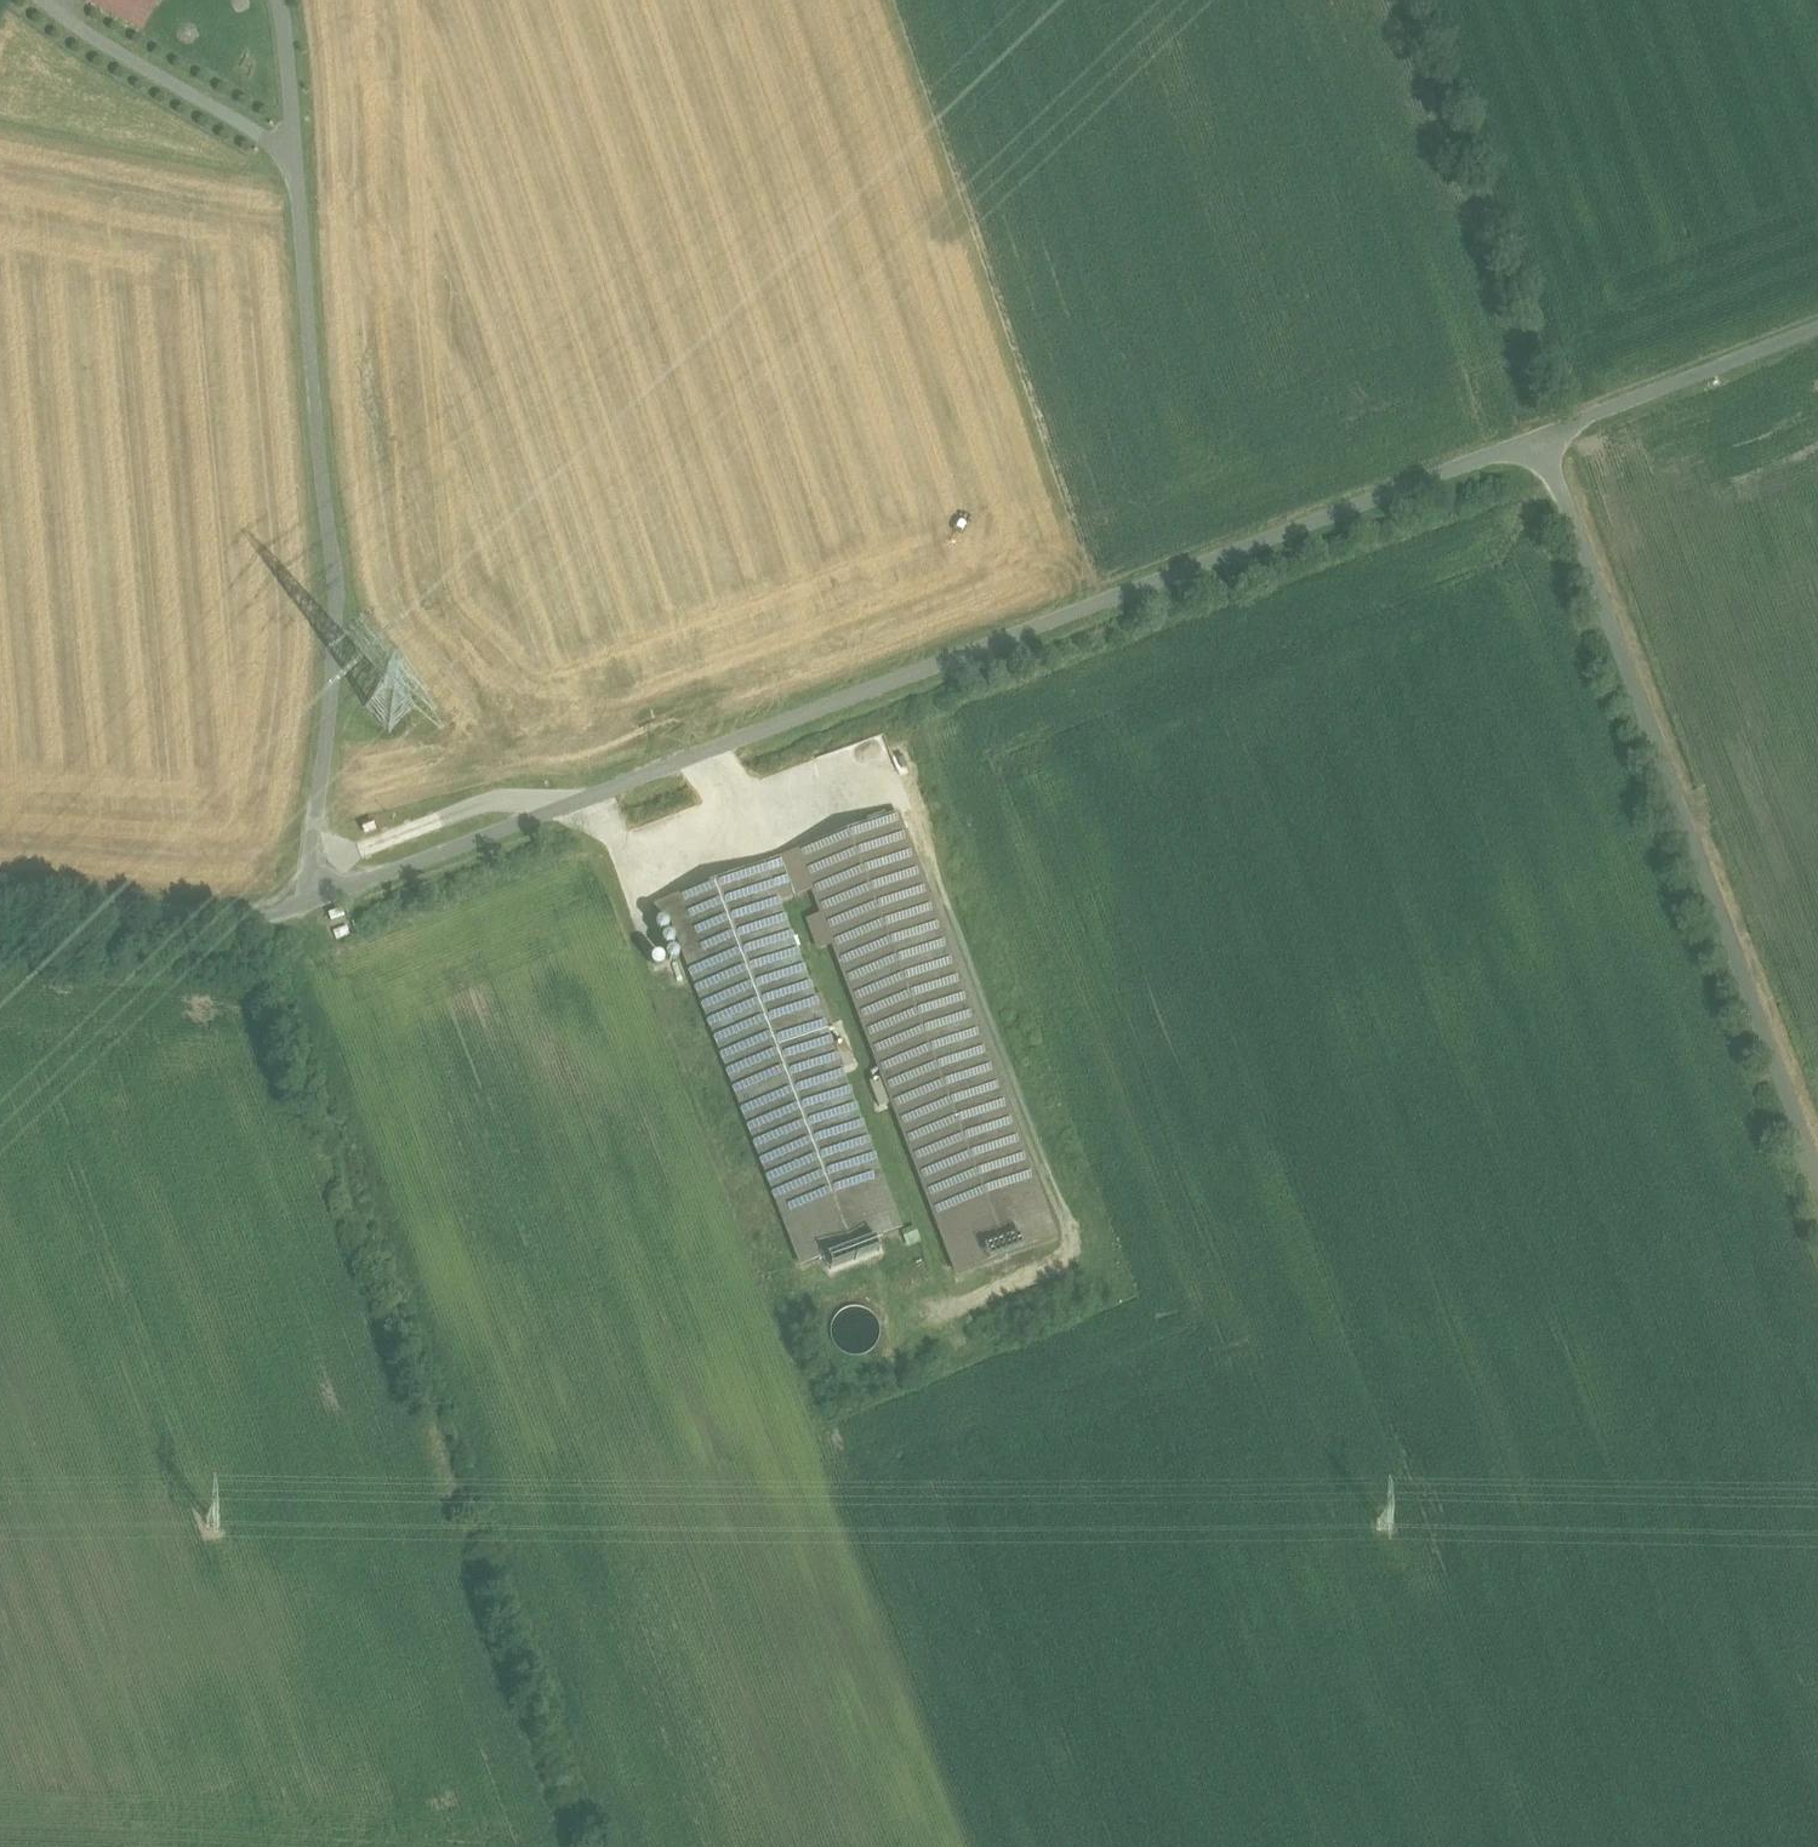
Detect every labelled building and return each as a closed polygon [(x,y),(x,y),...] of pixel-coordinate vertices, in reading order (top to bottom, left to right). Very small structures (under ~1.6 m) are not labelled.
[(91,2),(142,29),(158,0),(92,0),(91,2)] [(897,816),(782,859),(792,884),(774,891),(778,903),(814,890),(957,1276),(1055,1239),(897,816)] [(782,859),(651,908),(656,919),(670,914),(802,1268),(901,1232),(778,903),(774,891),(792,884),(782,859)]
